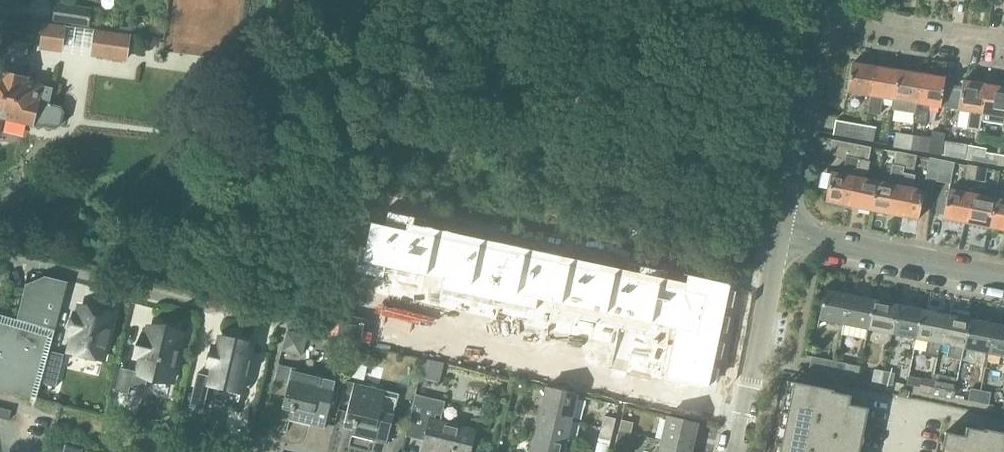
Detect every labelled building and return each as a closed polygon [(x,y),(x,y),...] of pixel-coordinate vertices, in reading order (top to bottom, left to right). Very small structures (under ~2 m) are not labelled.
[(90,26),(94,8),(57,2),(54,20),(90,26)] [(39,49),(61,52),(65,26),(43,22),(39,49)] [(91,56),(127,62),(131,35),(94,30),(91,56)] [(871,96),(876,67),(852,63),(847,92),(871,96)] [(893,99),(898,71),(876,67),(871,96),(868,112),(880,114),(883,97),(893,99)] [(915,113),(922,74),(898,71),(893,99),(892,109),(915,113)] [(942,107),(946,78),(922,74),(915,113),(914,123),(927,125),(930,105),(942,107)] [(0,77),(0,128),(2,119),(4,120),(5,117),(55,129),(61,124),(63,114),(59,107),(49,105),(53,89),(27,83),(27,81),(3,76),(2,77),(0,77)] [(979,131),(981,121),(986,85),(964,81),(959,110),(971,112),(968,129),(979,131)] [(986,85),(981,121),(1003,124),(1003,88),(986,85)] [(833,134),(863,139),(865,126),(835,121),(833,134)] [(873,141),(876,128),(865,126),(863,139),(873,141)] [(911,150),(913,135),(896,132),(894,147),(911,150)] [(941,157),(944,141),(945,134),(932,132),(929,155),(941,157)] [(919,151),(921,136),(913,135),(911,150),(919,151)] [(848,208),(860,147),(831,141),(828,155),(846,159),(842,176),(832,174),(831,177),(827,176),(824,189),(829,190),(826,203),(848,208)] [(976,163),(978,149),(967,147),(967,145),(944,141),(941,157),(976,163)] [(871,212),(876,182),(867,180),(870,162),(868,161),(870,149),(860,147),(848,208),(871,212)] [(997,167),(999,156),(986,154),(987,150),(978,149),(976,163),(997,167)] [(904,169),(907,156),(898,154),(895,166),(892,166),(888,184),(876,182),(871,212),(895,217),(903,175),(904,169)] [(913,171),(916,158),(907,156),(904,169),(913,171)] [(938,183),(942,162),(929,159),(925,181),(938,183)] [(950,185),(954,164),(942,162),(938,183),(950,185)] [(975,182),(977,168),(967,166),(965,180),(975,182)] [(985,184),(987,170),(977,168),(975,182),(985,184)] [(918,221),(924,192),(912,189),(914,177),(903,175),(895,217),(918,221)] [(972,196),(967,224),(990,229),(996,200),(997,191),(974,187),(972,196)] [(949,191),(943,220),(967,224),(972,196),(949,191)] [(990,229),(1003,232),(1003,202),(996,200),(990,229)] [(362,263),(356,289),(615,344),(610,368),(652,377),(708,389),(730,284),(687,275),(629,263),(625,277),(562,264),(546,260),(450,240),(435,237),(423,234),(426,220),(373,209),(370,223),(362,263)] [(26,284),(17,320),(53,331),(61,301),(65,284),(44,278),(26,284)] [(827,292),(821,322),(843,326),(849,297),(827,292)] [(843,326),(841,334),(866,339),(867,331),(873,302),(849,297),(843,326)] [(873,302),(867,331),(892,336),(898,306),(873,302)] [(113,314),(80,306),(78,316),(73,315),(69,334),(73,335),(69,352),(102,360),(113,314)] [(898,306),(892,336),(917,341),(922,311),(898,306)] [(922,311),(917,341),(927,343),(927,342),(930,343),(927,356),(938,358),(940,345),(946,316),(922,311)] [(53,331),(17,320),(0,315),(0,391),(36,400),(40,383),(48,351),(53,331)] [(946,316),(940,345),(951,347),(949,358),(962,361),(965,350),(970,321),(968,320),(969,317),(959,315),(959,319),(946,316)] [(970,321),(965,350),(989,355),(994,326),(970,321)] [(989,355),(1003,358),(1003,327),(994,326),(989,355)] [(182,335),(149,327),(147,337),(142,336),(138,355),(142,356),(139,372),(121,368),(115,391),(128,394),(130,387),(145,390),(148,376),(171,382),(182,335)] [(288,332),(286,332),(282,351),(295,354),(299,334),(288,332)] [(252,345),(219,338),(217,348),(213,347),(209,366),(212,367),(210,376),(197,373),(192,394),(206,397),(209,384),(242,392),(252,345)] [(64,355),(48,351),(40,383),(56,387),(64,355)] [(440,384),(445,363),(425,359),(421,379),(440,384)] [(833,375),(835,363),(812,359),(810,370),(833,375)] [(858,380),(861,368),(835,363),(833,375),(858,380)] [(325,377),(293,369),(293,368),(280,365),(276,382),(289,385),(283,407),(291,409),(291,412),(292,412),(290,421),(325,429),(332,400),(337,380),(325,377)] [(883,385),(886,373),(876,371),(874,383),(883,385)] [(893,387),(895,375),(886,373),(883,385),(893,387)] [(954,399),(958,382),(934,377),(933,382),(930,394),(954,399)] [(930,394),(933,382),(923,380),(909,378),(907,386),(921,389),(921,392),(930,394)] [(792,382),(778,451),(859,451),(867,408),(848,404),(849,396),(830,392),(830,390),(792,382)] [(387,445),(394,416),(399,396),(386,393),(354,385),(345,423),(354,425),(353,427),(355,428),(353,436),(387,445)] [(572,421),(578,395),(547,388),(541,413),(572,421)] [(979,404),(981,393),(971,391),(969,402),(979,404)] [(989,406),(991,395),(981,393),(979,404),(989,406)] [(406,437),(426,442),(423,451),(470,451),(476,431),(442,423),(431,420),(436,401),(416,396),(406,437)] [(11,411),(0,408),(0,418),(9,420),(11,411)] [(566,445),(572,421),(541,413),(535,437),(566,445)] [(613,430),(615,419),(604,416),(601,427),(613,430)] [(692,450),(698,425),(667,417),(661,442),(692,450)] [(630,434),(633,423),(621,420),(619,431),(630,434)] [(610,441),(613,430),(601,427),(598,438),(610,441)] [(945,432),(941,451),(1003,451),(1003,432),(985,429),(985,430),(967,427),(965,436),(945,432)] [(628,445),(630,434),(619,431),(616,442),(628,445)] [(566,445),(535,437),(532,451),(564,451),(566,445)] [(692,450),(661,442),(659,451),(691,451),(692,450)]
